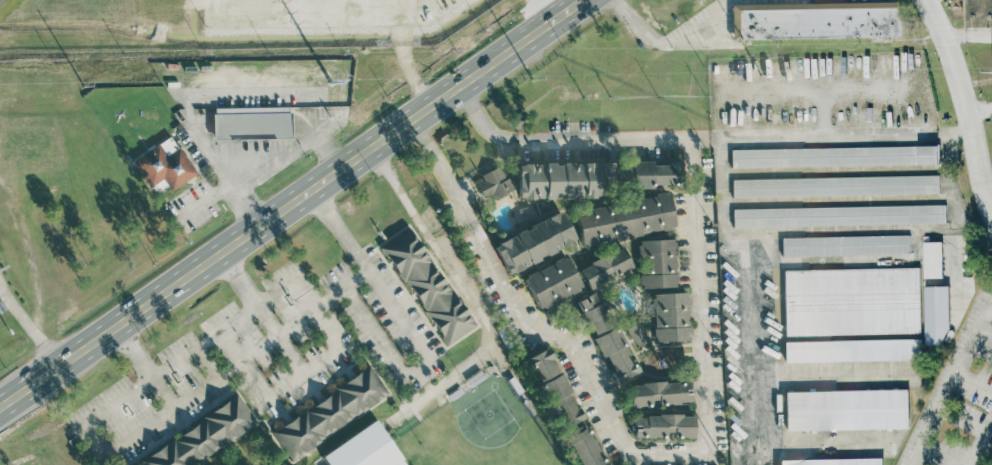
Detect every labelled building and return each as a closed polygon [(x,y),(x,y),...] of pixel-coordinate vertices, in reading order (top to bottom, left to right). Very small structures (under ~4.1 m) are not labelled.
[(967,24),(991,24),(991,0),(966,0),(967,24)] [(732,5),(732,39),(903,38),(903,3),(732,5)] [(213,141),(212,115),(215,115),(215,109),(288,108),(288,114),(290,114),(290,140),(213,141)] [(165,158),(178,149),(196,174),(171,191),(162,179),(150,188),(132,162),(157,145),(165,158)] [(939,147),(731,149),(731,168),(939,165),(939,147)] [(682,162),(603,162),(603,189),(682,188),(682,162)] [(518,164),(519,200),(597,199),(597,163),(518,164)] [(492,200),(511,193),(501,168),(482,176),(492,200)] [(940,195),(940,177),(732,179),(732,198),(940,195)] [(668,194),(576,210),(581,245),(674,230),(668,194)] [(733,208),(733,227),(946,225),(945,206),(733,208)] [(493,243),(506,274),(575,245),(562,213),(493,243)] [(379,250),(408,229),(475,326),(446,346),(379,250)] [(782,237),(782,256),(909,255),(909,237),(782,237)] [(675,287),(674,240),(639,241),(640,289),(675,287)] [(942,242),(925,242),(925,278),(942,278),(942,242)] [(579,268),(589,288),(632,269),(623,248),(579,268)] [(582,289),(566,257),(523,278),(538,310),(582,289)] [(920,334),(920,269),(784,271),(785,336),(920,334)] [(949,286),(925,286),(925,346),(949,346),(949,286)] [(575,302),(615,383),(638,372),(603,301),(599,303),(594,293),(575,302)] [(689,294),(653,294),(653,342),(689,342),(689,294)] [(637,346),(648,341),(637,323),(627,329),(637,346)] [(922,340),(784,340),(784,362),(922,361),(922,340)] [(560,430),(582,420),(551,348),(528,358),(560,430)] [(291,462),(271,434),(368,366),(388,395),(291,462)] [(691,405),(690,382),(630,385),(631,407),(691,405)] [(909,391),(785,392),(786,431),(909,430),(909,391)] [(257,423),(196,464),(141,464),(139,462),(236,394),(257,423)] [(694,416),(634,416),(634,439),(694,439),(694,416)] [(330,464),(407,464),(381,421),(325,455),(330,464)]
